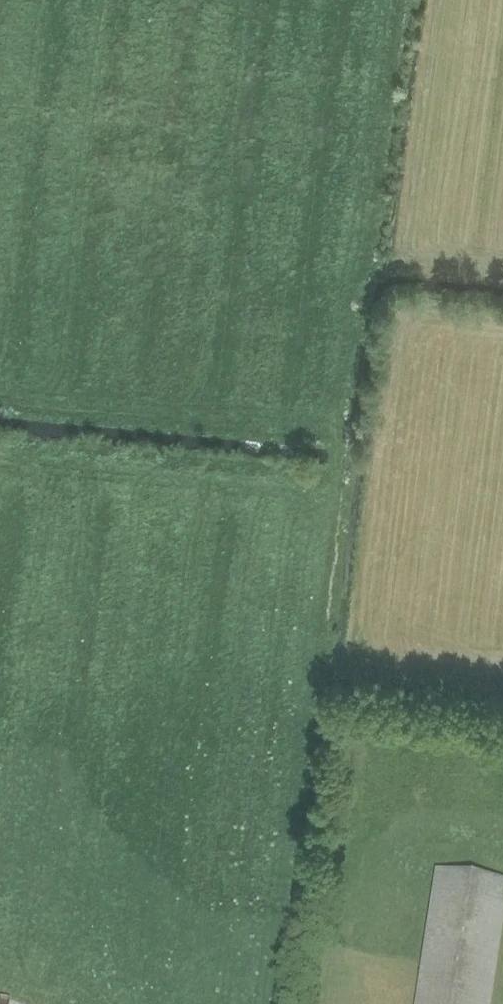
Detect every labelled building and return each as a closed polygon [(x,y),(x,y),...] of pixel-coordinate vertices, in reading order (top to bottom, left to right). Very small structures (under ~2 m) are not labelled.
[(502,923),(502,880),(436,870),(415,1003),(491,1003),(502,923)]
